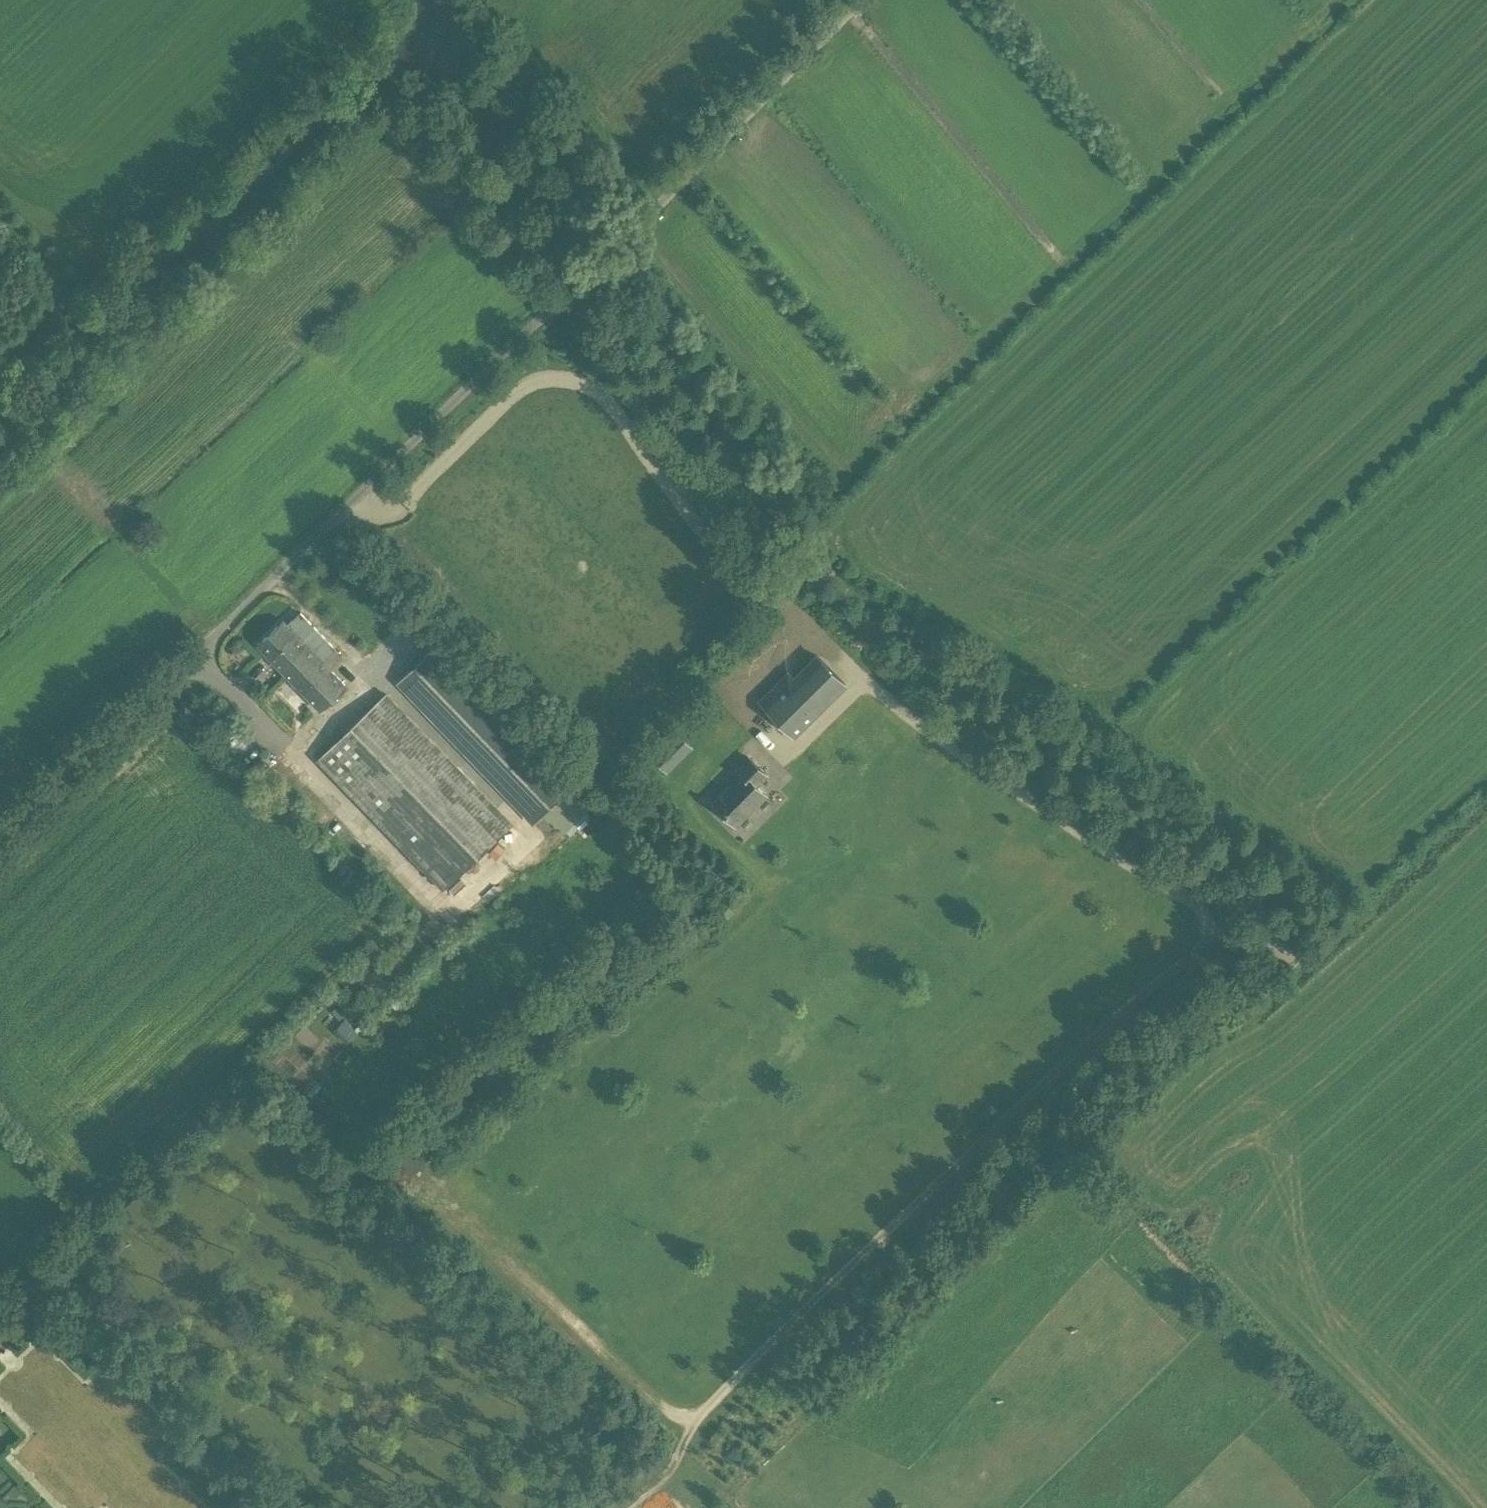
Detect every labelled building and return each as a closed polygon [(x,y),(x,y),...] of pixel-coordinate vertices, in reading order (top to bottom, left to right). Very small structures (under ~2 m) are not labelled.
[(336,648),(300,611),(287,624),(283,620),(258,645),(320,709),(346,684),(323,661),(336,648)] [(534,822),(569,788),(433,647),(398,682),(534,822)] [(794,679),(765,707),(793,736),(845,685),(817,657),(794,679)] [(445,890),(513,823),(386,693),(318,759),(445,890)] [(667,734),(658,741),(672,762),(682,755),(667,734)] [(736,826),(769,794),(759,784),(770,774),(748,753),(735,767),(740,772),(711,801),(736,826)]
